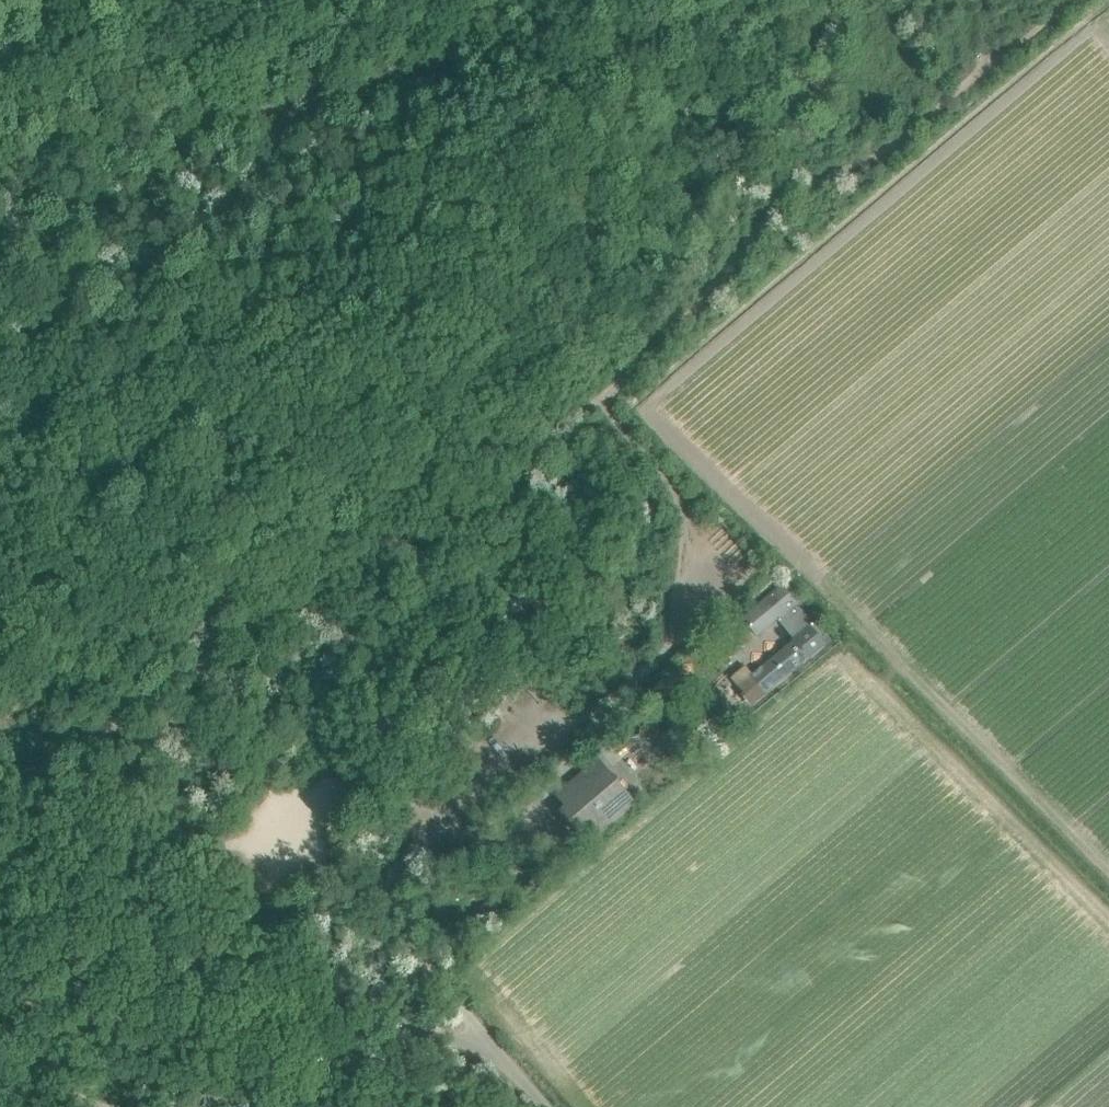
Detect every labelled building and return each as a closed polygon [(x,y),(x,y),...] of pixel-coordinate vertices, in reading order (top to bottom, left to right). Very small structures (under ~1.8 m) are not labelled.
[(783,585),(742,619),(755,635),(776,619),(809,660),(831,643),(825,636),(822,638),(797,608),(799,605),(783,585)] [(763,692),(804,659),(790,642),(750,675),(763,692)] [(753,706),(749,699),(758,693),(751,681),(741,688),(740,686),(736,689),(749,709),(753,706)] [(636,805),(598,759),(554,796),(563,807),(557,812),(586,847),(636,805)] [(415,894),(408,886),(400,894),(406,901),(415,894)]
